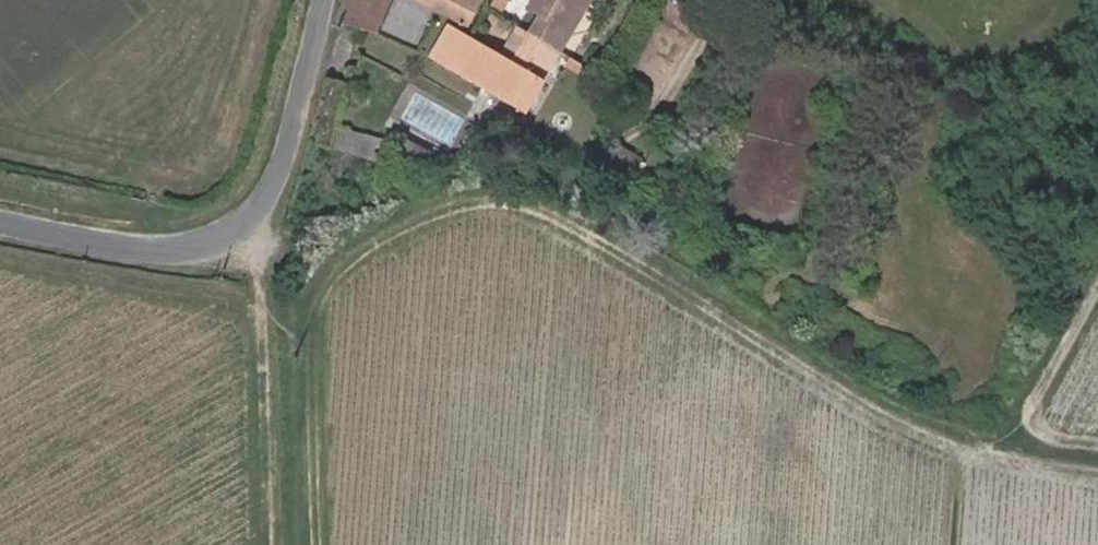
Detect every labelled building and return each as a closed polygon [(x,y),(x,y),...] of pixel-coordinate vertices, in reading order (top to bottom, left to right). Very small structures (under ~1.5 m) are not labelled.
[(341,21),(377,31),(385,0),(346,0),(341,21)] [(480,0),(396,0),(385,29),(416,43),(431,8),(467,26),(480,0)] [(559,53),(589,0),(535,0),(530,8),(539,13),(527,34),(559,53)] [(559,53),(527,34),(512,61),(449,26),(431,57),(525,113),(559,53)] [(327,80),(310,141),(380,162),(386,140),(335,124),(346,85),(327,80)] [(401,151),(425,164),(431,153),(407,139),(401,151)] [(597,172),(626,188),(642,159),(613,143),(597,172)]
